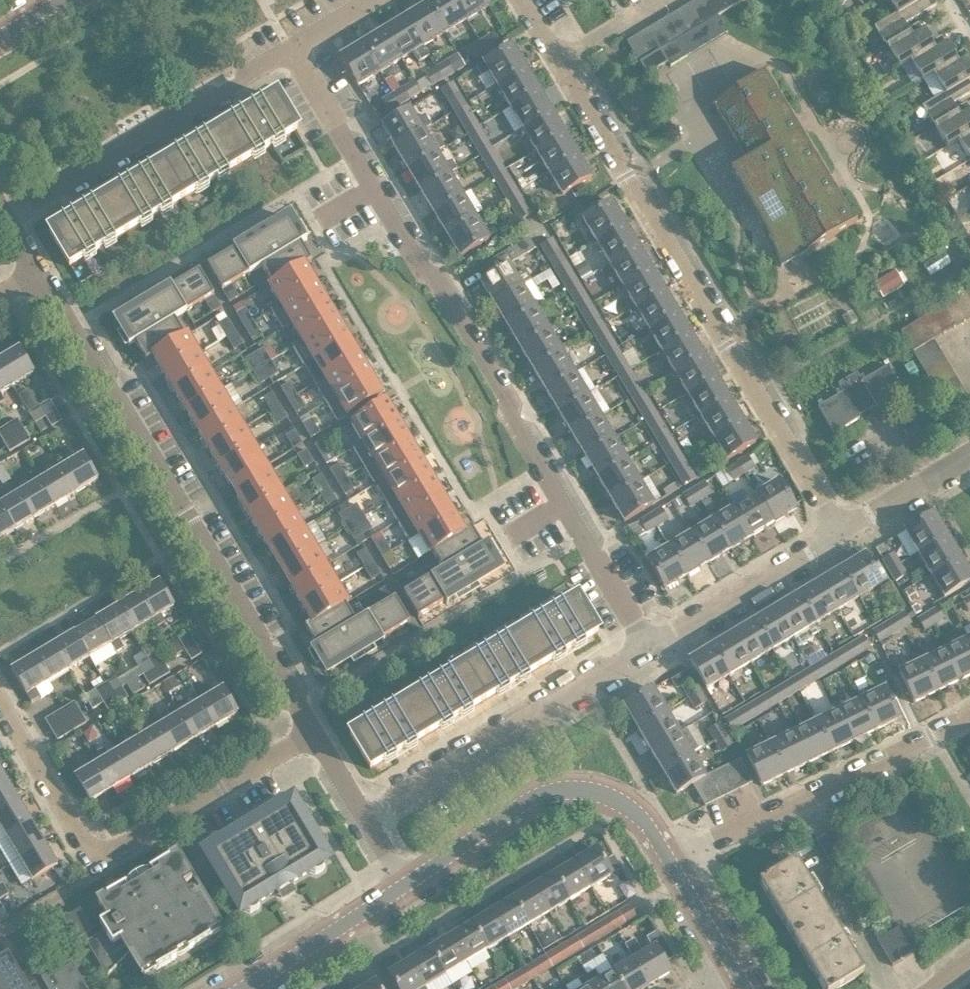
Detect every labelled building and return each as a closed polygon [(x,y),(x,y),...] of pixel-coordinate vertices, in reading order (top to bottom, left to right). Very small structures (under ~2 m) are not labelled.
[(428,3),(445,31),(467,18),(456,0),(432,0),(428,3)] [(467,18),(488,5),(485,0),(456,0),(467,18)] [(700,24),(711,18),(700,0),(694,0),(688,4),(700,24)] [(711,18),(721,12),(713,0),(700,0),(711,18)] [(728,0),(713,0),(721,12),(731,6),(728,0)] [(874,25),(887,46),(910,32),(908,28),(904,23),(931,7),(937,3),(935,0),(917,0),(896,12),(874,25)] [(896,12),(917,0),(889,0),(896,12)] [(428,3),(406,16),(423,44),(445,31),(428,3)] [(688,4),(678,10),(690,31),(700,24),(688,4)] [(668,16),(680,37),(690,31),(678,10),(668,16)] [(406,16),(384,29),(401,57),(413,51),(419,60),(429,54),(423,44),(406,16)] [(657,22),(669,43),(670,43),(677,38),(680,37),(668,16),(657,22)] [(657,22),(647,29),(659,49),(669,43),(657,22)] [(918,22),(908,28),(910,32),(887,46),(899,66),(910,60),(933,46),(930,42),(923,30),(918,22)] [(363,42),(380,71),(401,57),(384,29),(363,42)] [(647,29),(637,35),(649,55),(659,49),(647,29)] [(486,51),(497,44),(491,33),(480,40),(486,51)] [(626,41),(639,61),(649,55),(637,35),(626,41)] [(946,43),(941,35),(930,42),(933,46),(910,60),(922,79),(933,73),(956,59),(955,57),(953,55),(946,43)] [(660,49),(670,65),(680,59),(679,59),(687,54),(677,38),(670,43),(660,49)] [(475,58),(486,51),(480,40),(469,47),(475,58)] [(358,84),(380,71),(363,42),(340,56),(358,84)] [(481,75),(488,71),(497,85),(525,68),(512,45),(476,67),(481,75)] [(933,73),(944,92),(969,76),(969,58),(969,56),(964,48),(953,55),(955,57),(956,59),(933,73)] [(667,62),(659,49),(649,55),(639,61),(646,74),(667,62)] [(443,77),(465,64),(458,53),(436,66),(443,77)] [(432,84),(443,77),(436,66),(425,73),(432,84)] [(510,106),(538,89),(525,68),(497,85),(510,106)] [(775,252),(781,266),(798,255),(798,256),(856,221),(766,70),(717,100),(712,103),(718,112),(717,112),(747,161),(730,171),(766,231),(775,252)] [(934,125),(957,111),(955,108),(952,102),(969,91),(969,76),(944,92),(922,105),(934,125)] [(447,99),(458,92),(452,81),(440,88),(447,99)] [(399,103),(410,97),(404,85),(393,92),(399,103)] [(523,128),(551,111),(538,89),(510,106),(523,128)] [(388,110),(399,103),(393,92),(382,99),(388,110)] [(454,110),(465,104),(458,92),(447,99),(454,110)] [(238,164),(296,129),(276,96),(218,130),(238,164)] [(884,105),(889,113),(897,108),(892,99),(884,105)] [(958,139),(969,132),(969,108),(966,101),(955,108),(957,111),(934,125),(947,146),(958,139)] [(460,121),(471,114),(465,104),(454,110),(460,121)] [(394,146),(422,129),(430,125),(423,113),(416,118),(409,107),(381,123),(394,146)] [(523,128),(536,150),(564,133),(551,111),(523,128)] [(467,132),(478,125),(471,114),(460,121),(467,132)] [(473,143),(485,136),(478,125),(467,132),(473,143)] [(452,129),(451,135),(454,140),(463,135),(458,126),(452,129)] [(407,168),(435,151),(443,147),(436,136),(429,140),(422,129),(394,146),(407,168)] [(182,197),(238,164),(218,130),(162,164),(182,197)] [(958,139),(969,159),(969,132),(958,139)] [(577,155),(564,133),(536,150),(549,172),(577,155)] [(480,154),(491,147),(485,136),(473,143),(480,154)] [(486,165),(498,158),(491,147),(480,154),(486,165)] [(451,159),(443,164),(435,151),(407,168),(420,190),(448,173),(456,168),(451,159)] [(549,172),(562,194),(590,177),(577,155),(549,172)] [(493,176),(504,169),(498,158),(486,165),(493,176)] [(126,231),(182,197),(162,164),(106,197),(126,231)] [(500,186),(511,180),(504,169),(493,176),(500,186)] [(448,173),(420,190),(433,211),(462,194),(448,173)] [(506,197),(517,191),(511,180),(500,186),(506,197)] [(513,208),(524,202),(517,191),(506,197),(513,208)] [(433,211),(446,233),(475,216),(462,194),(433,211)] [(126,231),(106,197),(49,232),(69,265),(126,231)] [(596,240),(624,223),(611,201),(604,206),(600,199),(589,206),(593,212),(583,218),(596,240)] [(519,219),(530,212),(524,202),(513,208),(519,219)] [(271,282),(268,284),(268,285),(304,264),(311,260),(300,242),(306,238),(306,237),(302,239),(288,216),(235,248),(233,244),(232,245),(233,248),(206,264),(221,289),(228,301),(237,296),(230,284),(261,265),(271,282)] [(488,238),(475,216),(446,233),(459,255),(488,238)] [(637,245),(624,223),(596,240),(609,262),(637,245)] [(493,272),(480,280),(493,302),(521,285),(531,279),(524,268),(515,274),(508,263),(512,261),(512,260),(535,247),(528,236),(486,261),(493,272)] [(546,255),(558,248),(551,237),(540,244),(546,255)] [(650,267),(637,245),(609,262),(622,284),(650,267)] [(553,266),(564,259),(558,248),(546,255),(553,266)] [(559,276),(571,270),(564,259),(553,266),(559,276)] [(582,261),(581,261),(574,265),(581,276),(588,272),(582,261)] [(315,282),(304,264),(268,285),(279,303),(269,308),(270,309),(315,282)] [(635,305),(663,289),(650,267),(622,284),(635,305)] [(213,294),(198,269),(171,285),(169,282),(168,283),(170,286),(117,319),(131,342),(127,344),(128,345),(134,341),(145,359),(187,333),(183,335),(173,318),(204,299),(211,311),(220,306),(213,294)] [(566,287),(577,281),(571,270),(559,276),(566,287)] [(872,284),(880,298),(900,285),(892,272),(872,284)] [(573,298),(584,292),(577,281),(566,287),(573,298)] [(281,327),(326,301),(315,282),(270,309),(281,327)] [(493,302),(506,323),(534,306),(521,285),(493,302)] [(676,310),(663,289),(635,305),(648,327),(676,310)] [(969,308),(969,289),(962,294),(969,308)] [(579,309),(590,303),(584,292),(573,298),(579,309)] [(969,317),(969,308),(962,294),(952,300),(964,320),(969,317)] [(954,326),(964,320),(952,300),(942,306),(954,326)] [(292,346),(337,319),(326,301),(281,327),(281,328),(291,323),(301,340),(292,345),(292,346)] [(586,320),(597,314),(590,303),(579,309),(586,320)] [(547,328),(534,306),(506,323),(519,345),(547,328)] [(932,312),(944,332),(954,326),(942,306),(932,312)] [(243,325),(252,320),(246,309),(237,315),(243,325)] [(689,332),(676,310),(648,327),(661,349),(689,332)] [(900,330),(913,351),(933,339),(944,332),(932,312),(900,330)] [(592,331),(603,324),(597,314),(586,320),(592,331)] [(303,365),(348,338),(337,319),(292,346),(303,365)] [(225,336),(234,330),(228,320),(219,325),(225,336)] [(249,335),(258,330),(252,320),(243,325),(249,335)] [(599,342),(610,335),(603,324),(592,331),(599,342)] [(532,367),(560,350),(547,328),(519,345),(532,367)] [(232,346),(241,341),(234,330),(225,336),(232,346)] [(702,354),(689,332),(661,349),(674,371),(702,354)] [(187,333),(145,359),(145,360),(152,355),(163,373),(198,352),(187,333)] [(605,353),(616,346),(610,335),(599,342),(605,353)] [(314,383),(359,356),(348,338),(303,365),(304,365),(313,360),(323,377),(314,382),(314,383)] [(933,339),(913,351),(918,360),(939,348),(933,339)] [(270,345),(264,349),(270,359),(276,355),(270,345)] [(612,364),(623,357),(616,346),(605,353),(612,364)] [(0,358),(0,365),(12,384),(33,372),(18,348),(0,358)] [(944,357),(939,348),(918,360),(924,370),(944,357)] [(261,365),(270,359),(264,349),(255,354),(261,365)] [(532,367),(545,389),(573,372),(560,350),(532,367)] [(174,392),(209,370),(198,352),(163,373),(174,392)] [(252,370),(261,365),(255,354),(246,360),(252,370)] [(715,376),(702,354),(674,371),(687,393),(715,376)] [(325,402),(370,375),(359,356),(314,383),(325,402)] [(618,375),(629,368),(623,357),(612,364),(618,375)] [(944,357),(924,370),(929,379),(950,367),(944,357)] [(267,375),(276,370),(270,359),(261,365),(267,375)] [(12,384),(0,365),(0,391),(12,384)] [(258,380),(267,375),(261,365),(252,370),(258,380)] [(857,414),(874,404),(876,407),(902,391),(886,366),(861,381),(856,372),(838,383),(843,391),(818,407),(833,432),(859,417),(857,414)] [(955,376),(950,367),(929,379),(935,388),(955,376)] [(625,386),(636,379),(629,368),(618,375),(625,386)] [(220,389),(209,370),(174,392),(185,410),(220,389)] [(573,372),(545,389),(558,411),(586,394),(573,372)] [(337,421),(382,394),(370,375),(325,402),(337,421)] [(729,397),(715,376),(687,393),(700,414),(729,397)] [(955,376),(935,388),(940,397),(961,385),(955,376)] [(631,396),(642,390),(636,379),(625,386),(631,396)] [(287,399),(296,394),(290,383),(281,389),(287,399)] [(966,394),(961,385),(940,397),(946,406),(966,394)] [(232,407),(220,389),(185,410),(196,429),(232,407)] [(638,407),(649,401),(642,390),(631,396),(638,407)] [(270,410),(279,404),(273,394),(264,399),(270,410)] [(293,409),(302,404),(296,394),(287,399),(293,409)] [(558,411),(571,432),(600,415),(586,394),(558,411)] [(946,406),(952,416),(969,405),(969,400),(966,394),(946,406)] [(742,419),(729,397),(700,414),(713,436),(742,419)] [(55,409),(49,399),(28,411),(34,421),(40,418),(45,415),(55,409)] [(350,422),(361,440),(352,446),(352,447),(397,420),(386,400),(350,422)] [(644,418),(656,412),(649,401),(638,407),(644,418)] [(276,420),(285,415),(279,404),(270,410),(276,420)] [(207,447),(243,426),(232,407),(196,429),(207,447)] [(61,419),(55,409),(45,415),(51,425),(61,419)] [(651,429),(662,422),(656,412),(644,418),(651,429)] [(600,415),(571,432),(584,454),(613,437),(600,415)] [(23,428),(17,418),(8,423),(11,429),(8,431),(11,435),(23,428)] [(46,427),(40,418),(34,421),(40,431),(46,427)] [(755,441),(742,419),(713,436),(726,458),(755,441)] [(408,438),(397,420),(352,447),(363,465),(408,438)] [(310,437),(319,432),(313,421),(304,427),(310,437)] [(657,440),(669,433),(662,422),(651,429),(657,440)] [(2,440),(11,435),(8,431),(11,429),(8,423),(0,428),(0,436),(2,440)] [(218,466),(254,444),(243,426),(207,447),(218,466)] [(9,451),(29,438),(23,428),(11,435),(2,440),(9,451)] [(292,447),(301,442),(295,432),(286,437),(292,447)] [(664,451),(675,444),(669,433),(657,440),(664,451)] [(584,454),(597,476),(626,459),(613,437),(584,454)] [(320,454),(329,449),(323,438),(314,444),(320,454)] [(408,438),(363,465),(375,484),(419,457),(408,438)] [(265,464),(254,444),(218,466),(230,485),(265,464)] [(671,462),(682,455),(675,444),(664,451),(671,462)] [(302,464),(311,459),(305,449),(296,454),(302,464)] [(96,479),(82,454),(61,467),(76,491),(96,479)] [(743,472),(754,465),(747,454),(736,461),(743,472)] [(677,473),(688,466),(682,455),(671,462),(677,473)] [(431,475),(419,457),(375,484),(386,502),(431,475)] [(639,481),(626,459),(597,476),(610,498),(639,481)] [(732,479),(743,472),(736,461),(725,467),(732,479)] [(336,481),(345,476),(339,466),(330,471),(336,481)] [(684,484),(695,477),(688,466),(677,473),(684,484)] [(76,491),(61,467),(40,479),(55,504),(76,491)] [(281,490),(269,470),(233,492),(245,511),(281,490)] [(386,502),(397,521),(442,494),(431,475),(386,502)] [(319,492),(328,486),(322,476),(313,481),(319,492)] [(343,492),(352,486),(345,476),(336,481),(343,492)] [(34,516),(55,504),(40,479),(19,492),(34,516)] [(699,498),(711,491),(704,480),(693,487),(699,498)] [(795,509),(778,480),(756,493),(773,522),(795,509)] [(610,498),(623,520),(652,503),(639,481),(610,498)] [(325,502),(334,497),(328,486),(319,492),(325,502)] [(689,505),(699,498),(693,487),(682,493),(689,505)] [(256,529),(292,508),(281,490),(245,511),(256,529)] [(13,528),(34,516),(19,492),(0,503),(0,506),(13,528)] [(773,522),(756,493),(734,506),(751,535),(773,522)] [(442,494),(397,521),(408,539),(453,512),(442,494)] [(354,521),(363,515),(357,505),(348,511),(354,521)] [(13,528),(0,506),(0,536),(13,528)] [(656,524),(667,517),(660,506),(649,513),(656,524)] [(751,535),(734,506),(712,520),(729,548),(751,535)] [(303,527),(292,508),(256,529),(267,548),(303,527)] [(345,526),(354,521),(348,511),(339,516),(345,526)] [(417,534),(428,552),(464,531),(463,530),(453,512),(408,539),(408,540),(417,534)] [(635,537),(643,532),(656,524),(649,513),(636,521),(627,524),(635,537)] [(932,513),(904,530),(917,552),(946,535),(932,513)] [(360,531),(370,526),(363,515),(354,521),(360,531)] [(729,548),(712,520),(690,533),(707,561),(729,548)] [(352,536),(360,531),(354,521),(345,526),(352,536)] [(417,616),(444,600),(446,603),(447,602),(445,599),(499,567),(485,544),(488,542),(487,541),(481,544),(470,526),(463,530),(464,531),(428,552),(429,553),(432,551),(442,568),(412,586),(404,574),(395,580),(403,592),(402,592),(417,616)] [(303,527),(267,548),(278,566),(314,545),(303,527)] [(707,561),(690,533),(669,546),(686,574),(707,561)] [(930,574),(959,557),(946,535),(917,552),(930,574)] [(381,555),(390,550),(384,540),(375,545),(381,555)] [(325,564),(314,545),(278,566),(289,585),(325,564)] [(669,546),(647,559),(664,587),(686,574),(669,546)] [(363,566),(372,560),(366,550),(357,555),(363,566)] [(387,566),(396,560),(390,550),(381,555),(387,566)] [(888,569),(899,563),(893,552),(882,558),(888,569)] [(870,565),(864,555),(842,568),(859,596),(881,583),(880,582),(870,565)] [(959,557),(930,574),(944,596),(969,580),(969,576),(959,557)] [(370,576),(378,571),(372,560),(363,566),(370,576)] [(877,560),(870,565),(880,582),(888,578),(877,560)] [(895,580),(906,574),(899,563),(888,569),(895,580)] [(325,564),(289,585),(301,604),(336,582),(325,564)] [(859,596),(842,568),(820,581),(837,609),(859,596)] [(137,594),(152,618),(156,626),(165,621),(160,613),(172,606),(158,581),(137,594)] [(815,622),(816,622),(837,609),(820,581),(798,594),(815,622)] [(347,601),(336,582),(301,604),(311,621),(304,625),(305,626),(347,601)] [(347,601),(305,626),(315,644),(309,648),(310,649),(313,647),(327,670),(380,638),(383,641),(382,638),(409,621),(394,597),(387,585),(378,590),(385,602),(355,620),(344,603),(348,601),(347,601)] [(910,600),(916,596),(912,589),(906,592),(910,600)] [(116,606),(131,630),(152,618),(137,594),(116,606)] [(798,594),(776,607),(793,635),(807,627),(812,634),(820,629),(816,622),(815,622),(798,594)] [(539,667),(546,662),(596,632),(576,599),(519,633),(539,667)] [(915,603),(911,605),(915,613),(919,611),(915,603)] [(935,623),(946,616),(939,605),(928,612),(935,623)] [(96,619),(110,643),(115,652),(124,647),(118,638),(131,630),(116,606),(96,619)] [(771,648),(793,635),(776,607),(754,620),(771,648)] [(902,627),(911,621),(904,610),(895,616),(902,627)] [(924,629),(935,623),(928,612),(917,618),(924,629)] [(890,634),(902,627),(895,616),(884,623),(890,634)] [(96,619),(75,631),(89,655),(110,643),(96,619)] [(771,648),(754,620),(733,633),(750,661),(771,648)] [(879,641),(890,634),(884,623),(872,630),(879,641)] [(54,643),(68,668),(89,655),(75,631),(54,643)] [(178,638),(184,649),(194,643),(188,632),(178,638)] [(483,700),(508,686),(539,667),(519,633),(463,667),(483,700)] [(711,646),(728,674),(750,661),(733,633),(711,646)] [(860,652),(869,647),(862,636),(853,641),(860,652)] [(969,674),(969,643),(968,638),(945,649),(959,679),(969,674)] [(844,646),(851,657),(860,652),(853,641),(844,646)] [(54,643),(33,656),(48,680),(68,668),(54,643)] [(190,659),(201,653),(194,643),(184,649),(190,659)] [(689,659),(706,687),(728,674),(711,646),(689,659)] [(840,664),(851,657),(844,646),(833,653),(840,664)] [(936,690),(959,679),(945,649),(922,660),(936,690)] [(143,651),(133,657),(142,674),(154,667),(151,661),(148,663),(145,658),(146,657),(143,651)] [(146,657),(145,658),(148,663),(151,661),(154,667),(163,661),(157,651),(146,657)] [(828,671),(840,664),(833,653),(822,660),(828,671)] [(40,695),(35,688),(48,680),(33,656),(12,669),(26,693),(27,693),(31,700),(40,695)] [(811,657),(807,659),(811,666),(818,662),(816,658),(811,657)] [(811,666),(818,677),(828,671),(822,660),(818,662),(811,666)] [(913,701),(936,690),(922,660),(899,672),(913,701)] [(163,661),(154,667),(157,672),(155,674),(158,678),(169,672),(163,661)] [(806,684),(818,677),(811,666),(799,673),(806,684)] [(157,672),(154,667),(142,674),(148,684),(158,678),(155,674),(157,672)] [(428,734),(435,730),(483,700),(463,667),(408,701),(428,734)] [(685,669),(675,675),(680,685),(691,679),(685,669)] [(796,690),(806,684),(799,673),(790,679),(796,690)] [(111,692),(121,686),(115,676),(102,683),(106,689),(108,687),(111,692)] [(138,690),(144,687),(137,676),(132,679),(138,690)] [(132,694),(138,690),(132,679),(126,683),(132,694)] [(688,696),(699,690),(693,679),(682,685),(688,696)] [(785,697),(796,690),(790,679),(778,686),(785,697)] [(102,683),(94,688),(101,699),(109,694),(111,692),(108,687),(106,689),(102,683)] [(121,686),(111,692),(109,694),(112,699),(116,696),(119,702),(127,697),(121,686)] [(768,692),(774,703),(785,697),(778,686),(768,692)] [(665,709),(652,687),(623,704),(637,726),(665,709)] [(222,688),(201,700),(215,725),(236,712),(222,688)] [(883,688),(860,699),(875,729),(898,718),(883,688)] [(695,707),(706,700),(699,690),(688,696),(695,707)] [(763,710),(774,703),(768,692),(756,699),(763,710)] [(109,694),(101,699),(107,709),(119,702),(116,696),(112,699),(109,694)] [(752,716),(763,710),(756,699),(746,705),(752,716)] [(852,740),(875,729),(860,699),(838,710),(852,740)] [(180,713),(195,737),(215,725),(201,700),(180,713)] [(70,717),(80,711),(74,701),(61,708),(64,714),(67,712),(70,717)] [(370,769),(395,754),(428,734),(408,701),(350,735),(370,769)] [(741,723),(752,716),(746,705),(734,712),(741,723)] [(67,719),(70,717),(67,712),(64,714),(61,708),(44,718),(51,729),(67,719)] [(637,726),(650,748),(678,731),(665,709),(637,726)] [(829,751),(852,740),(838,710),(815,721),(829,751)] [(86,721),(80,711),(70,717),(67,719),(70,724),(74,721),(77,726),(86,721)] [(730,730),(741,723),(734,712),(723,719),(730,730)] [(180,713),(159,725),(174,749),(195,737),(180,713)] [(150,730),(138,738),(153,762),(174,749),(159,725),(154,718),(146,723),(150,730)] [(57,739),(77,726),(74,721),(70,724),(67,719),(51,729),(57,739)] [(806,762),(829,751),(815,721),(792,733),(806,762)] [(714,740),(725,733),(719,722),(708,729),(714,740)] [(678,731),(650,748),(663,770),(691,753),(678,731)] [(720,750),(732,744),(725,733),(714,740),(720,750)] [(783,773),(806,762),(792,733),(769,744),(783,773)] [(138,738),(118,750),(132,774),(153,762),(138,738)] [(783,773),(769,744),(746,755),(760,785),(783,773)] [(118,750),(97,762),(111,787),(132,774),(118,750)] [(676,792),(692,783),(704,775),(691,753),(663,770),(676,792)] [(740,758),(728,764),(739,787),(751,781),(740,758)] [(111,787),(97,762),(75,775),(90,800),(111,787)] [(716,769),(726,789),(728,788),(730,792),(739,787),(728,764),(716,769)] [(725,794),(723,790),(726,789),(716,769),(704,775),(716,799),(725,794)] [(716,799),(704,775),(692,783),(704,805),(716,799)] [(18,801),(6,780),(0,783),(0,812),(18,801)] [(207,850),(204,852),(240,912),(243,910),(245,911),(247,912),(249,912),(251,912),(252,912),(255,911),(256,910),(257,909),(258,906),(259,904),(259,902),(259,900),(275,891),(276,892),(278,891),(281,896),(294,889),(291,883),(293,882),(292,881),(308,871),(310,872),(311,873),(314,873),(317,873),(318,873),(320,872),(321,871),(322,870),(324,867),(324,864),(324,861),(328,859),(291,799),(288,801),(286,800),(284,799),(282,799),(280,799),(279,800),(277,801),(275,802),(274,803),(273,805),(272,808),(272,811),(253,823),(243,829),(223,840),(222,840),(220,839),(217,838),(215,838),(212,840),(209,842),(208,844),(207,845),(207,847),(207,848),(207,850)] [(6,836),(30,821),(18,801),(0,812),(0,826),(6,836)] [(6,836),(18,857),(43,842),(30,821),(6,836)] [(826,832),(838,853),(848,846),(836,826),(826,832)] [(838,853),(826,832),(816,838),(828,859),(838,853)] [(18,857),(32,879),(56,864),(43,842),(18,857)] [(611,874),(595,847),(574,860),(590,886),(611,874)] [(605,857),(613,873),(623,867),(616,852),(605,857)] [(110,954),(123,946),(139,972),(151,965),(154,970),(176,957),(175,956),(175,953),(183,948),(186,950),(186,951),(208,938),(206,933),(218,926),(197,892),(189,897),(181,885),(190,879),(175,854),(154,866),(157,871),(119,893),(116,888),(96,900),(106,918),(97,923),(102,931),(84,941),(105,975),(104,976),(105,977),(117,964),(116,963),(116,964),(110,954)] [(554,872),(570,899),(590,886),(574,860),(554,872)] [(829,917),(795,860),(758,882),(792,939),(829,917)] [(533,885),(549,911),(570,899),(554,872),(533,885)] [(533,885),(512,897),(528,924),(549,911),(533,885)] [(516,931),(528,924),(512,897),(491,910),(507,936),(511,942),(519,937),(516,931)] [(625,921),(636,915),(629,904),(619,910),(625,921)] [(76,912),(70,915),(66,918),(77,937),(90,930),(78,910),(76,912)] [(491,910),(470,922),(486,949),(507,936),(491,910)] [(615,928),(625,921),(619,910),(608,917),(615,928)] [(605,934),(615,928),(608,917),(598,923),(605,934)] [(845,945),(829,917),(792,939),(809,967),(822,988),(836,988),(862,973),(845,945)] [(466,961),(486,949),(470,922),(450,935),(466,961)] [(594,940),(605,934),(598,923),(588,929),(594,940)] [(886,933),(902,959),(912,952),(907,943),(897,927),(886,933)] [(584,946),(594,940),(588,929),(577,935),(584,946)] [(555,939),(550,932),(544,930),(537,935),(544,946),(555,939)] [(625,944),(633,958),(649,984),(670,972),(664,962),(673,956),(658,930),(647,937),(653,947),(642,953),(634,939),(625,944)] [(886,933),(876,939),(892,965),(902,959),(886,933)] [(450,935),(429,947),(445,974),(466,961),(450,935)] [(573,952),(584,946),(577,935),(567,941),(573,952)] [(563,959),(573,952),(567,941),(556,948),(563,959)] [(424,986),(445,974),(429,947),(408,960),(424,986)] [(552,965),(563,959),(556,948),(546,954),(552,965)] [(69,961),(41,978),(33,966),(20,974),(7,952),(0,957),(0,988),(86,988),(69,961)] [(542,971),(552,965),(546,954),(536,960),(542,971)] [(612,971),(623,988),(641,988),(649,984),(633,958),(612,971)] [(387,972),(397,988),(426,988),(424,986),(408,960),(387,972)] [(532,977),(542,971),(536,960),(525,966),(532,977)] [(521,984),(532,977),(525,966),(515,973),(521,984)] [(612,971),(600,978),(595,969),(586,974),(595,988),(623,988),(612,971)] [(521,984),(515,973),(504,979),(510,988),(512,988),(521,984)] [(581,988),(595,988),(586,974),(578,979),(583,988),(581,988)] [(504,979),(494,985),(496,988),(510,988),(504,979)] [(359,988),(379,988),(374,980),(359,988)]
